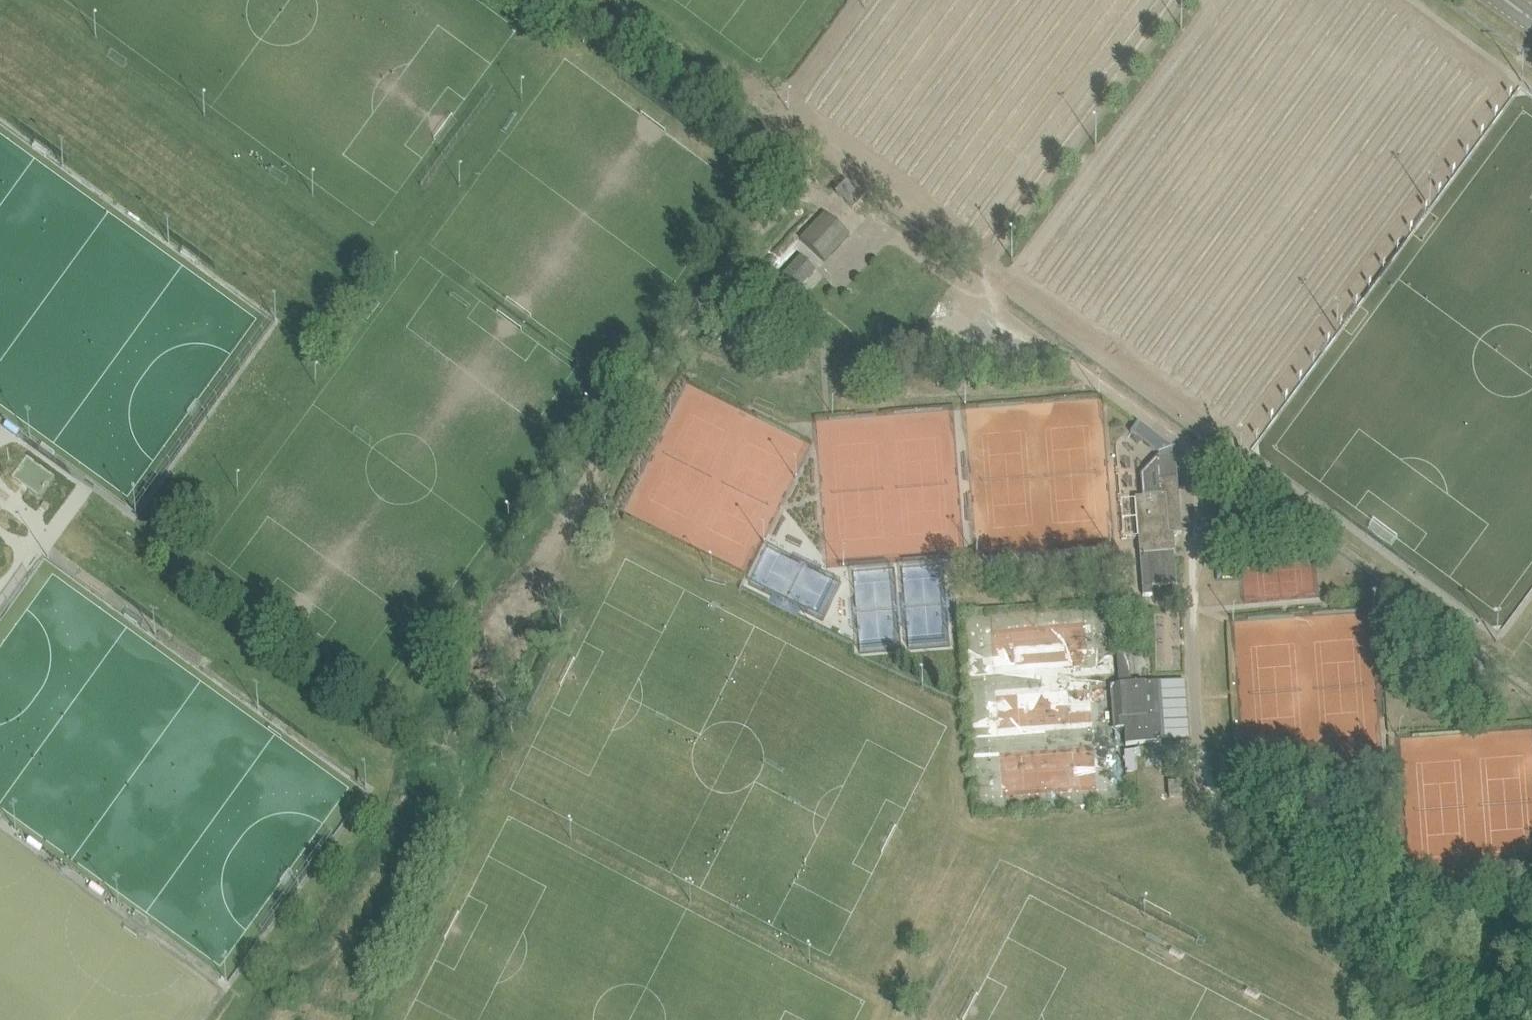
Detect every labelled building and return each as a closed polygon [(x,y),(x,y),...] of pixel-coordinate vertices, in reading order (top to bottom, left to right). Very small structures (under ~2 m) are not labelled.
[(863,197),(847,181),(836,193),(852,209),(863,197)] [(826,214),(801,240),(825,262),(849,235),(826,214)] [(775,285),(790,299),(817,270),(802,257),(775,285)] [(1135,498),(1143,596),(1153,596),(1152,587),(1177,585),(1174,553),(1175,553),(1174,535),(1182,534),(1176,456),(1157,458),(1161,496),(1135,498)] [(1118,685),(1112,604),(962,615),(976,812),(1126,801),(1121,729),(1125,729),(1126,745),(1162,742),(1158,683),(1118,685)] [(1119,681),(1131,680),(1129,652),(1117,653),(1119,681)] [(1138,770),(1137,764),(1137,757),(1141,756),(1140,750),(1124,751),(1126,771),(1138,770)] [(1169,783),(1170,798),(1181,797),(1180,782),(1169,783)]
